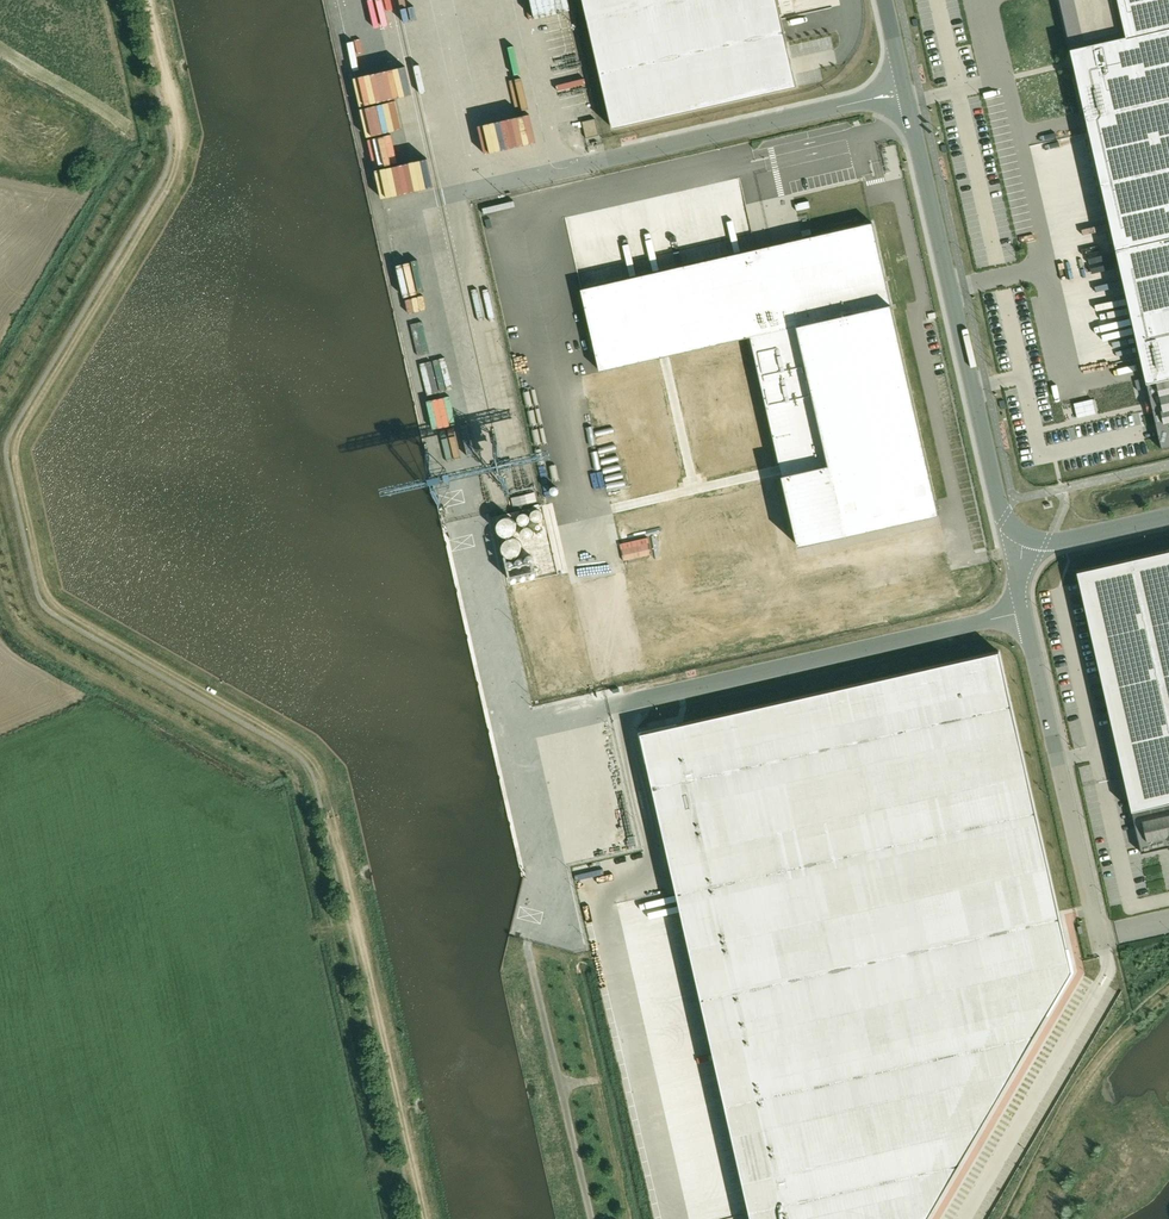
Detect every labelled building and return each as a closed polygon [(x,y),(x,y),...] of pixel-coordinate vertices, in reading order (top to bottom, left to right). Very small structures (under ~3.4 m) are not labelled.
[(613,128),(797,86),(777,0),(584,0),(613,128)] [(1071,51),(1168,29),(1168,0),(1059,0),(1071,51)] [(1071,51),(1116,250),(1168,238),(1168,29),(1071,51)] [(594,102),(583,105),(585,115),(596,112),(594,102)] [(595,119),(582,121),(586,138),(599,135),(595,119)] [(608,141),(592,144),(595,155),(610,151),(608,141)] [(395,157),(385,164),(392,173),(401,166),(395,157)] [(872,223),(581,289),(600,371),(751,337),(798,546),(845,535),(939,514),(872,223)] [(1116,250),(1150,398),(1153,412),(1162,449),(1168,448),(1168,238),(1116,250)] [(472,396),(494,511),(541,503),(519,390),(502,393),(499,380),(489,381),(491,393),(484,394),(472,396)] [(1081,570),(1077,571),(1141,853),(1145,852),(1168,846),(1168,847),(1168,550),(1081,570)] [(713,1051),(751,1218),(926,1218),(927,1218),(938,1199),(987,1116),(1036,1031),(1072,970),(1054,890),(1033,797),(999,651),(886,677),(768,704),(676,725),(641,733),(646,756),(647,760),(656,800),(675,883),(706,1020),(713,1051)]
